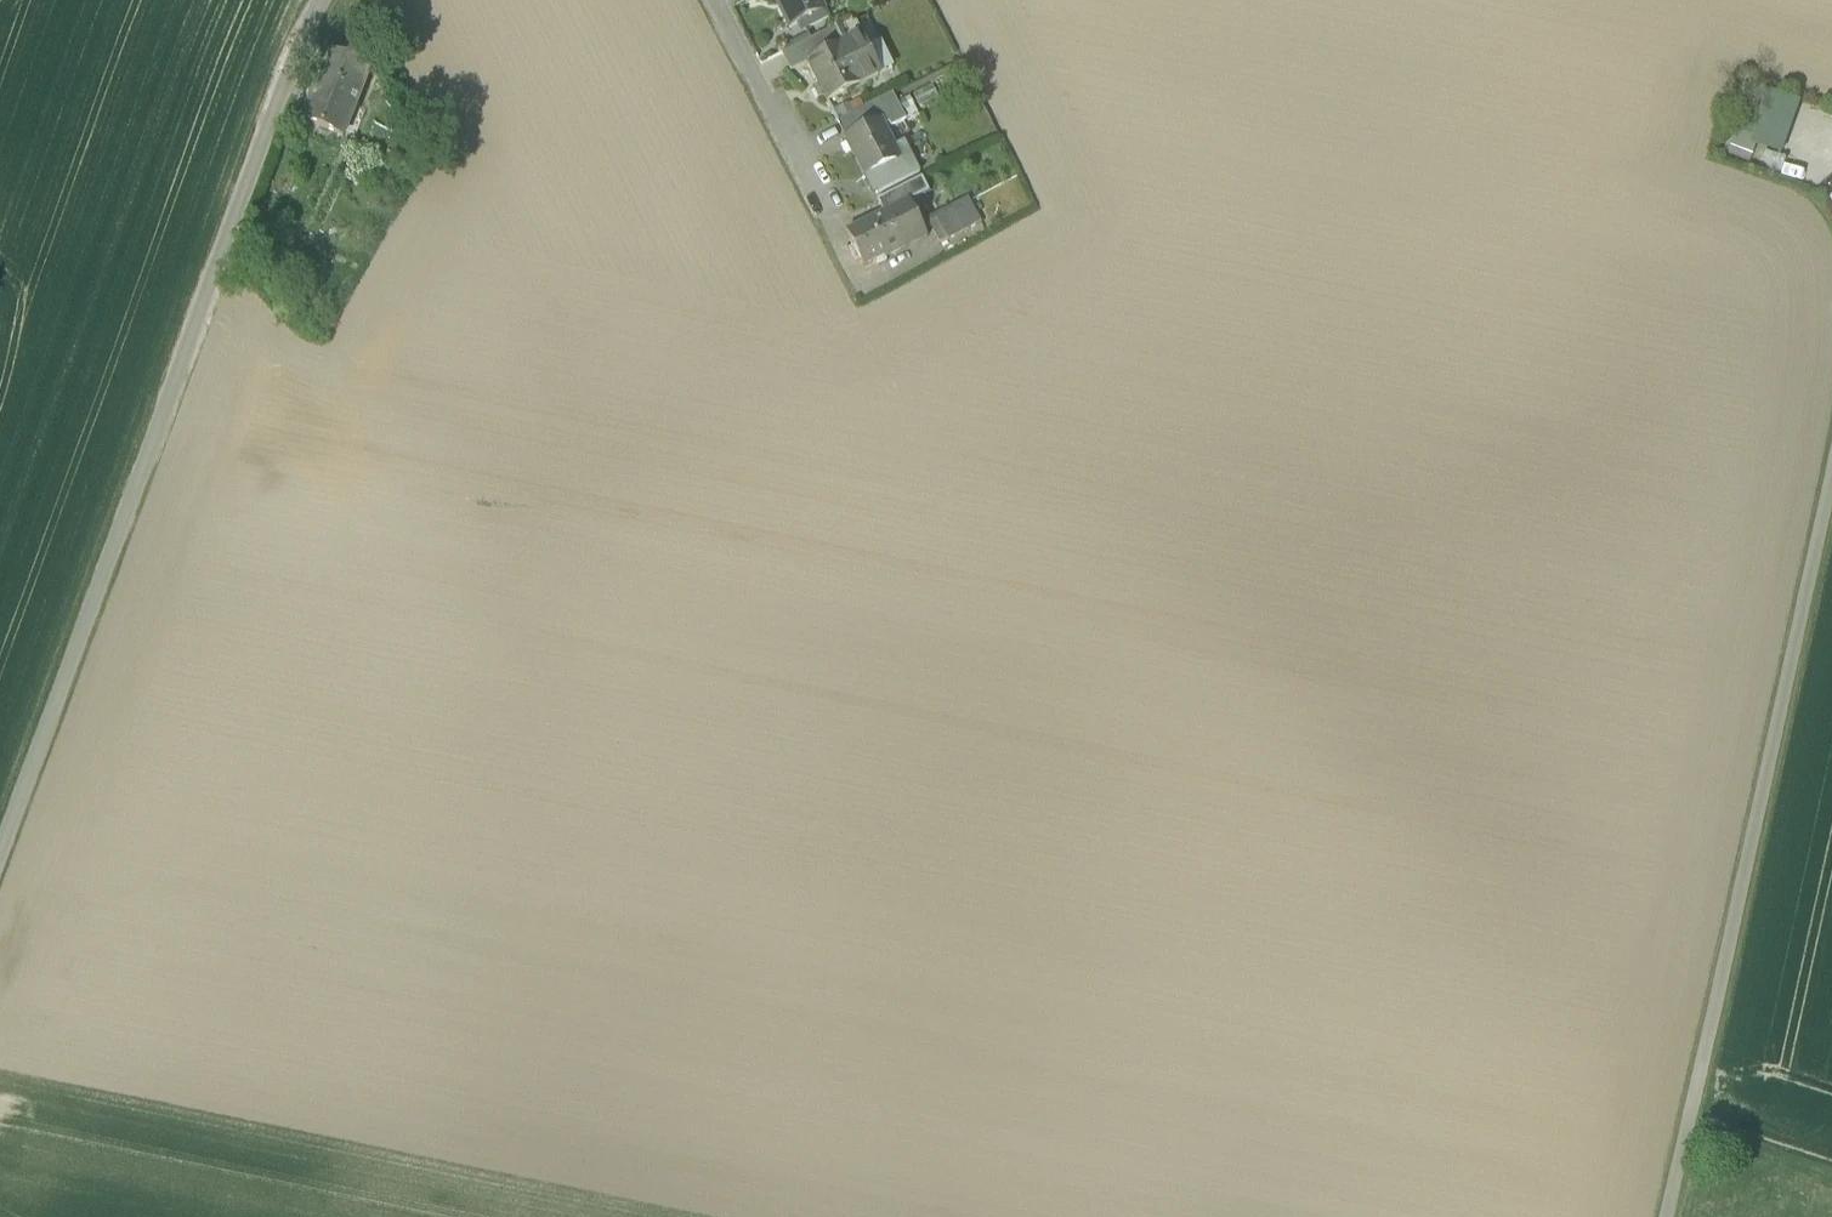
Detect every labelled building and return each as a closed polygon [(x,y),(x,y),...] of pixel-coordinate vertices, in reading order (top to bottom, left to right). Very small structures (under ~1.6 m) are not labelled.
[(805,30),(828,18),(824,11),(818,0),(776,0),(790,28),(801,23),(805,30)] [(843,43),(853,62),(864,56),(846,22),(835,28),(843,43)] [(782,55),(790,72),(807,64),(807,63),(843,43),(835,28),(782,55)] [(827,103),(862,85),(852,65),(854,64),(853,62),(843,43),(807,63),(807,64),(827,103)] [(303,122),(343,138),(370,70),(329,54),(303,122)] [(874,78),(864,56),(853,62),(854,64),(852,65),(862,85),(874,78)] [(1780,153),(1798,100),(1744,82),(1721,147),(1754,159),(1759,146),(1780,153)] [(837,121),(845,138),(881,120),(885,128),(906,117),(894,92),(837,121)] [(865,177),(867,176),(899,160),(893,149),(889,141),(891,140),(885,128),(881,120),(845,138),(865,177)] [(904,143),(893,149),(899,160),(867,176),(876,195),(920,174),(904,143)] [(876,202),(882,214),(908,202),(909,202),(929,193),(922,179),(876,202)] [(926,220),(940,245),(981,223),(967,198),(926,220)] [(927,238),(909,202),(908,202),(882,214),(845,232),(854,249),(860,261),(863,268),(875,262),(878,267),(886,263),(885,260),(927,238)] [(855,264),(860,261),(854,249),(848,251),(855,264)]
